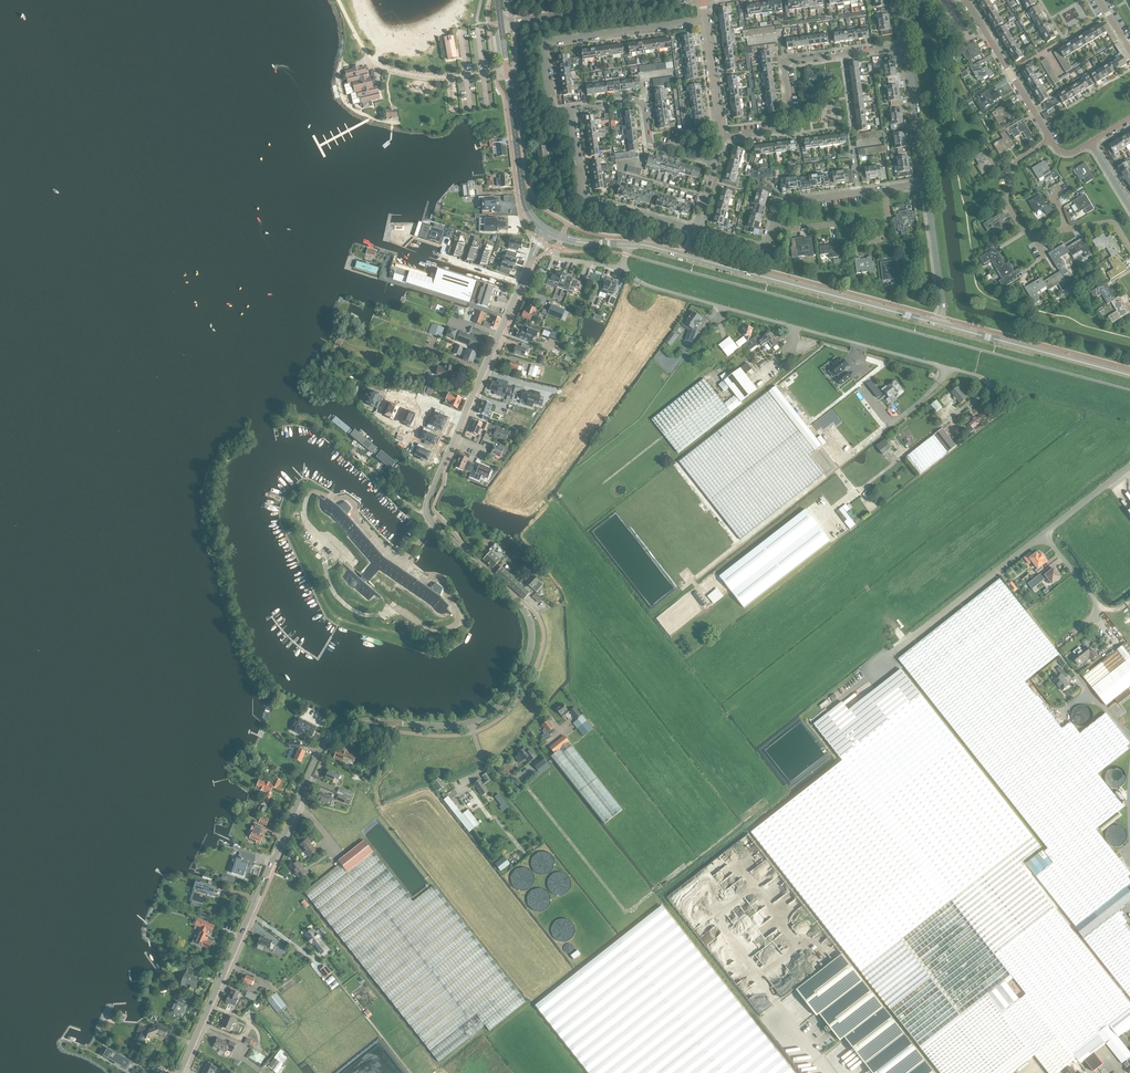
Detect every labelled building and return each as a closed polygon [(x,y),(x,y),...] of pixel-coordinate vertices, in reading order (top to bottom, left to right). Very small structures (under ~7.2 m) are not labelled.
[(789,4),(785,4),(786,14),(790,13),(790,10),(796,10),(795,0),(789,0),(788,0),(789,4)] [(802,0),(795,0),(796,10),(803,9),(802,0)] [(803,9),(810,8),(810,11),(809,0),(802,0),(803,9)] [(816,0),(809,0),(810,11),(817,10),(816,0)] [(827,8),(831,8),(830,5),(837,4),(837,0),(826,0),(827,8)] [(879,12),(891,10),(890,6),(889,6),(889,3),(887,3),(887,0),(879,0),(875,0),(876,8),(879,8),(879,12)] [(984,10),(992,5),(989,0),(987,0),(980,4),(984,10)] [(1033,0),(1028,0),(1023,3),(1027,9),(1035,4),(1033,0)] [(775,2),(775,3),(776,12),(783,11),(782,1),(775,2)] [(776,12),(775,3),(775,2),(768,3),(769,13),(776,12)] [(761,4),(761,5),(762,14),(763,14),(763,17),(765,16),(765,14),(769,13),(768,3),(761,4)] [(762,14),(761,5),(761,4),(754,5),(756,15),(762,14)] [(747,6),(748,9),(744,10),(746,19),(749,19),(749,16),(756,15),(754,5),(747,6)] [(984,10),(988,16),(996,11),(992,5),(984,10)] [(1037,7),(1029,12),(1032,18),(1041,13),(1037,7)] [(728,8),(719,9),(720,16),(729,15),(728,8)] [(891,10),(879,12),(880,16),(877,17),(877,18),(875,20),(876,24),(890,23),(889,18),(891,18),(890,16),(892,15),(891,10)] [(988,16),(991,22),(1000,17),(996,11),(988,16)] [(1045,19),(1041,13),(1032,18),(1036,24),(1045,19)] [(729,15),(720,16),(721,23),(730,22),(729,15)] [(995,28),(1004,23),(1000,17),(991,22),(995,28)] [(1048,25),(1045,19),(1036,24),(1040,30),(1048,25)] [(730,22),(721,23),(722,30),(731,29),(730,22)] [(876,29),(879,31),(879,32),(882,31),(882,36),(894,34),(893,29),(892,29),(892,27),(890,27),(890,23),(876,24),(876,29)] [(1107,32),(1103,26),(1102,24),(1096,27),(1101,36),(1107,32)] [(1107,24),(1103,26),(1107,32),(1114,44),(1118,41),(1107,24)] [(863,39),(870,38),(868,29),(868,25),(861,26),(861,29),(863,39)] [(1052,31),(1048,25),(1040,30),(1044,36),(1052,31)] [(997,31),(1001,38),(1009,32),(1005,26),(997,31)] [(1096,27),(1090,31),(1095,40),(1101,36),(1096,27)] [(731,29),(722,30),(723,37),(732,36),(731,29)] [(838,33),(834,33),(835,42),(842,41),(841,29),(838,30),(838,33)] [(841,29),(842,41),(849,40),(848,31),(844,32),(844,29),(841,29)] [(856,40),(863,39),(861,29),(855,30),(856,40)] [(849,40),(856,40),(855,30),(848,31),(849,40)] [(1056,37),(1052,31),(1044,36),(1047,42),(1056,37)] [(1090,31),(1084,35),(1089,43),(1095,40),(1090,31)] [(1001,38),(1004,44),(1013,38),(1009,32),(1001,38)] [(822,44),(829,43),(828,34),(821,35),(822,44)] [(448,59),(458,58),(454,35),(444,37),(448,59)] [(822,44),(821,35),(814,36),(815,45),(822,44)] [(1084,35),(1078,38),(1083,47),(1089,43),(1084,35)] [(732,36),(723,37),(723,44),(733,42),(732,36)] [(815,45),(814,36),(807,37),(808,46),(815,45)] [(808,46),(807,37),(800,38),(802,47),(808,46)] [(802,47),(800,38),(794,39),(795,48),(802,47)] [(1004,44),(1008,50),(1017,44),(1013,38),(1004,44)] [(1078,38),(1072,42),(1077,51),(1083,47),(1078,38)] [(655,40),(657,50),(657,52),(659,52),(659,50),(663,49),(662,39),(655,40)] [(662,39),(663,49),(668,49),(668,51),(671,50),(669,39),(662,39)] [(794,39),(787,40),(788,49),(795,48),(794,39)] [(648,41),(650,51),(654,50),(654,53),(657,52),(657,50),(655,40),(648,41)] [(642,42),(643,52),(643,54),(646,54),(646,52),(650,51),(648,41),(642,42)] [(635,43),(636,53),(636,55),(641,54),(643,54),(643,52),(642,42),(635,43)] [(733,42),(723,44),(724,51),(737,49),(736,46),(733,46),(733,42)] [(975,47),(977,46),(974,42),(962,50),(964,53),(963,54),(968,62),(982,54),(979,50),(978,51),(975,47)] [(1066,46),(1071,54),(1077,51),(1072,42),(1066,46)] [(1125,62),(1129,60),(1119,42),(1114,45),(1121,56),(1125,62)] [(635,43),(628,44),(629,54),(629,56),(632,56),(632,53),(636,53),(635,43)] [(1008,50),(1012,56),(1020,50),(1017,44),(1008,50)] [(624,57),(624,55),(623,45),(615,46),(617,55),(621,55),(621,57),(624,57)] [(612,56),(617,55),(615,46),(609,47),(610,56),(610,59),(613,58),(612,56)] [(1063,55),(1065,58),(1071,54),(1066,46),(1059,50),(1061,52),(1063,55)] [(610,59),(610,56),(609,47),(602,48),(603,57),(606,57),(606,60),(610,60),(610,59)] [(599,58),(603,57),(602,48),(595,49),(596,58),(596,60),(599,60),(599,58)] [(596,60),(596,58),(595,49),(588,50),(589,59),(594,59),(594,61),(596,60)] [(737,49),(724,51),(725,57),(734,56),(734,53),(737,53),(737,49)] [(585,60),(589,59),(588,50),(581,50),(582,60),(583,62),(585,62),(585,60)] [(1016,62),(1024,57),(1020,50),(1012,56),(1016,62)] [(761,52),(762,59),(771,58),(770,51),(761,52)] [(566,55),(558,56),(559,63),(574,61),(573,58),(567,59),(566,55)] [(726,64),(735,63),(734,56),(725,57),(726,64)] [(1125,62),(1121,56),(1115,60),(1121,68),(1127,65),(1125,62)] [(898,62),(897,57),(883,59),(883,64),(884,64),(885,71),(896,69),(896,65),(897,65),(897,62),(898,62)] [(771,58),(762,59),(763,66),(769,65),(772,65),(771,58)] [(982,60),(970,67),(978,80),(980,79),(982,83),(985,81),(983,78),(988,75),(990,78),(994,76),(994,75),(994,74),(991,70),(990,71),(987,66),(983,69),(981,65),(984,63),(982,60)] [(1109,63),(1115,72),(1121,68),(1115,60),(1109,63)] [(560,69),(568,68),(571,68),(570,64),(574,63),(574,61),(559,63),(560,69)] [(850,63),(850,65),(851,70),(860,69),(859,62),(850,63)] [(726,64),(726,65),(727,71),(736,70),(735,63),(726,64)] [(1109,63),(1103,67),(1109,76),(1115,72),(1109,63)] [(772,65),(769,65),(763,66),(764,73),(773,72),(772,65)] [(372,88),(371,83),(370,77),(368,78),(365,67),(359,68),(358,66),(353,68),(353,70),(345,72),(348,83),(352,82),(355,93),(357,92),(358,97),(360,97),(362,102),(371,100),(380,98),(377,87),(372,88)] [(1103,67),(1097,71),(1103,79),(1109,76),(1103,67)] [(1022,73),(1026,79),(1035,74),(1031,68),(1022,73)] [(860,69),(851,70),(851,77),(861,76),(860,69)] [(897,73),(896,69),(885,71),(886,78),(888,78),(889,82),(900,81),(900,76),(898,76),(898,73),(897,73)] [(816,71),(812,71),(810,72),(810,70),(807,71),(808,80),(813,79),(813,81),(817,80),(816,71)] [(1097,71),(1091,75),(1096,83),(1103,79),(1097,71)] [(774,78),(773,72),(764,73),(765,80),(774,78)] [(826,74),(826,72),(823,73),(824,82),(829,81),(829,83),(833,82),(832,73),(826,74)] [(575,74),(561,76),(561,83),(573,81),(572,77),(576,76),(575,74)] [(1026,79),(1030,85),(1038,80),(1035,74),(1026,79)] [(639,89),(640,88),(638,75),(631,76),(633,89),(635,89),(636,90),(639,89)] [(625,77),(627,90),(633,89),(631,76),(629,76),(629,80),(626,80),(625,77)] [(737,76),(728,78),(729,85),(738,83),(737,76)] [(861,76),(851,77),(852,84),(862,83),(861,76)] [(1094,85),(1088,76),(1082,80),(1087,89),(1094,85)] [(618,78),(620,91),(627,90),(625,77),(618,78)] [(606,83),(607,93),(613,92),(612,78),(605,79),(606,83)] [(612,78),(613,92),(620,91),(618,78),(616,78),(616,82),(612,82),(612,78)] [(775,85),(774,78),(765,80),(765,86),(775,85)] [(1030,85),(1034,92),(1042,86),(1038,80),(1030,85)] [(1081,93),(1087,89),(1082,80),(1076,84),(1081,93)] [(577,87),(577,85),(573,85),(573,81),(561,83),(562,89),(577,87)] [(586,86),(587,95),(594,94),(592,81),(589,81),(590,85),(586,86)] [(592,81),(594,94),(600,93),(599,84),(599,81),(595,82),(594,81),(592,81)] [(901,85),(900,81),(889,82),(889,87),(887,87),(887,90),(885,91),(885,95),(888,94),(899,93),(899,89),(900,88),(900,86),(901,85)] [(739,90),(738,83),(729,85),(730,91),(739,90)] [(862,83),(852,84),(853,91),(867,89),(862,89),(862,83)] [(1075,96),(1081,93),(1076,84),(1070,88),(1075,96)] [(775,92),(775,85),(765,86),(766,93),(775,92)] [(654,93),(655,93),(655,97),(665,95),(664,86),(654,87),(655,91),(654,91),(654,93)] [(810,96),(815,96),(814,87),(808,88),(808,86),(805,86),(806,96),(810,95),(810,96)] [(1034,92),(1037,98),(1046,92),(1042,86),(1034,92)] [(577,87),(562,89),(563,96),(572,95),(571,90),(578,90),(577,87)] [(1069,100),(1075,96),(1070,88),(1064,91),(1069,100)] [(867,89),(853,91),(854,97),(863,96),(863,94),(867,93),(867,89)] [(741,90),(739,90),(730,91),(731,98),(740,97),(742,97),(741,90)] [(977,96),(979,99),(984,107),(995,101),(992,97),(987,90),(977,96)] [(1058,95),(1059,97),(1062,102),(1063,104),(1069,100),(1064,91),(1058,95)] [(776,99),(775,92),(766,93),(767,100),(776,99)] [(1042,103),(1043,103),(1050,98),(1046,92),(1037,98),(1041,104),(1042,103)] [(900,97),(899,93),(888,94),(889,102),(891,102),(892,106),(904,104),(903,99),(902,100),(901,97),(900,97)] [(863,96),(854,97),(855,104),(864,103),(863,96)] [(741,104),(740,97),(731,98),(732,105),(741,104)] [(1048,111),(1062,102),(1059,97),(1051,102),(1049,99),(1050,99),(1050,98),(1043,103),(1048,111)] [(768,107),(777,106),(776,99),(767,100),(768,107)] [(864,103),(855,104),(856,111),(865,110),(864,103)] [(733,112),(742,111),(741,104),(732,105),(733,112)] [(904,109),(904,104),(892,106),(893,110),(890,111),(891,118),(903,117),(902,112),(903,112),(903,109),(904,109)] [(999,124),(1012,116),(1005,105),(992,113),(999,124)] [(768,107),(769,114),(778,113),(777,106),(768,107)] [(865,110),(856,111),(857,118),(866,117),(865,110)] [(401,119),(401,112),(397,112),(397,111),(394,111),(394,112),(391,112),(391,119),(394,119),(394,120),(397,120),(397,119),(401,119)] [(621,119),(634,118),(633,111),(620,113),(621,119)] [(734,119),(743,118),(746,117),(745,111),(742,111),(733,112),(734,119)] [(704,121),(703,117),(693,119),(693,124),(690,124),(690,127),(699,126),(699,123),(704,123),(704,122),(704,121)] [(858,125),(867,123),(866,117),(857,118),(858,125)] [(903,121),(903,117),(891,118),(893,130),(907,128),(906,123),(905,123),(904,121),(903,121)] [(1023,119),(1010,127),(1008,125),(1005,127),(1007,130),(1010,135),(1012,134),(1015,138),(1021,135),(1020,134),(1023,132),(1029,142),(1034,138),(1026,125),(1026,126),(1022,120),(1023,120),(1023,119)] [(587,130),(596,129),(598,129),(598,125),(601,124),(601,122),(586,124),(587,130)] [(858,125),(859,132),(868,130),(867,123),(858,125)] [(622,132),(636,131),(635,124),(625,126),(626,129),(622,130),(622,132)] [(1005,131),(1007,130),(1005,127),(999,130),(1001,134),(1003,139),(994,144),(1000,155),(1015,146),(1011,139),(1010,140),(1005,131)] [(908,133),(907,128),(893,130),(893,134),(894,142),(906,140),(905,136),(907,136),(906,133),(908,133)] [(588,137),(597,136),(603,135),(602,133),(599,133),(598,129),(596,129),(587,130),(588,137)] [(846,134),(839,135),(840,144),(847,143),(846,134)] [(589,143),(597,142),(597,138),(603,137),(603,135),(597,136),(588,137),(589,143)] [(839,135),(832,136),(833,145),(840,144),(839,135)] [(1125,136),(1121,138),(1126,147),(1129,145),(1129,140),(1127,135),(1125,136)] [(832,136),(825,137),(826,146),(833,145),(832,136)] [(624,146),(637,144),(637,137),(627,139),(625,139),(625,143),(624,143),(624,146)] [(825,137),(818,138),(820,147),(826,146),(825,137)] [(818,138),(812,139),(813,148),(820,147),(818,138)] [(1121,138),(1115,142),(1120,151),(1126,147),(1121,138)] [(812,139),(805,140),(805,144),(802,145),(803,153),(807,152),(806,149),(813,148),(812,139)] [(906,144),(906,140),(894,142),(896,149),(898,149),(898,153),(910,152),(909,147),(908,147),(908,144),(906,144)] [(796,141),(789,142),(790,151),(797,150),(796,141)] [(496,147),(497,157),(507,156),(505,145),(501,146),(501,142),(492,143),(493,147),(496,147)] [(789,142),(782,143),(783,152),(790,151),(789,142)] [(1115,142),(1113,143),(1109,145),(1111,149),(1108,151),(1113,160),(1117,157),(1115,154),(1120,151),(1115,142)] [(782,143),(775,144),(777,153),(783,152),(782,143)] [(775,144),(768,145),(770,154),(777,153),(775,144)] [(768,145),(762,146),(763,155),(770,154),(768,145)] [(762,146),(755,146),(756,156),(763,155),(762,146)] [(546,149),(545,147),(537,148),(539,158),(547,157),(549,157),(554,156),(553,148),(548,149),(546,149)] [(732,154),(733,154),(743,157),(744,150),(734,147),(732,154)] [(594,156),(595,160),(602,159),(602,155),(599,155),(599,151),(605,151),(604,148),(590,150),(591,157),(594,156)] [(973,155),(974,157),(979,165),(977,166),(982,175),(996,167),(991,159),(990,160),(985,151),(981,154),(979,151),(973,155)] [(911,156),(910,152),(898,153),(899,158),(897,158),(897,161),(894,161),(894,166),(898,165),(909,164),(909,160),(910,159),(909,157),(911,156)] [(743,157),(733,154),(732,154),(731,160),(741,163),(743,157)] [(646,164),(647,164),(646,168),(652,170),(653,166),(656,157),(649,155),(646,164)] [(656,157),(653,166),(652,170),(654,170),(658,172),(662,159),(656,157)] [(592,170),(601,169),(608,168),(613,167),(613,165),(601,166),(600,162),(602,162),(602,159),(595,160),(595,163),(591,163),(592,170)] [(668,161),(662,159),(658,172),(659,170),(663,171),(662,173),(665,173),(668,161)] [(729,167),(730,167),(739,170),(741,163),(731,160),(729,167)] [(675,162),(668,161),(665,173),(667,174),(668,172),(672,173),(675,162)] [(1055,179),(1058,177),(1054,170),(1051,172),(1044,161),(1032,168),(1039,179),(1044,177),(1046,180),(1053,176),(1055,179)] [(681,164),(675,162),(672,173),(672,172),(676,173),(675,176),(678,177),(681,164)] [(1122,173),(1129,168),(1129,167),(1127,162),(1118,167),(1122,173)] [(1086,184),(1095,178),(1085,163),(1073,170),(1080,181),(1083,179),(1086,184)] [(688,166),(681,164),(678,177),(680,178),(681,177),(684,178),(688,166)] [(910,168),(909,164),(898,165),(899,172),(897,172),(898,177),(913,175),(913,170),(911,170),(911,168),(910,168)] [(691,177),(694,168),(688,166),(684,178),(685,175),(689,176),(688,180),(687,183),(690,183),(690,181),(691,177)] [(881,178),(882,180),(887,179),(885,167),(880,168),(880,166),(873,167),(874,178),(879,178),(879,179),(881,178)] [(739,170),(730,167),(729,167),(727,174),(737,176),(739,170)] [(870,179),(874,178),(873,167),(865,168),(861,169),(863,182),(868,182),(868,180),(870,180),(870,179)] [(601,169),(592,170),(593,177),(605,175),(604,171),(608,171),(607,170),(609,169),(608,168),(601,169)] [(700,170),(694,168),(691,177),(690,181),(693,182),(694,178),(698,179),(700,170)] [(1122,173),(1125,179),(1129,176),(1129,168),(1122,173)] [(770,193),(772,194),(773,189),(763,186),(762,179),(773,178),(771,169),(752,172),(750,178),(759,181),(759,185),(757,190),(758,190),(756,197),(767,200),(768,196),(769,196),(770,193)] [(849,183),(849,184),(854,184),(853,172),(848,172),(848,170),(840,171),(842,183),(846,182),(846,183),(849,183)] [(825,186),(825,188),(830,187),(829,175),(828,172),(823,173),(823,171),(816,172),(817,174),(818,186),(822,185),(823,187),(825,186)] [(842,183),(840,171),(833,172),(833,174),(829,175),(830,187),(835,186),(835,185),(838,184),(838,183),(842,183)] [(626,188),(627,184),(621,182),(621,180),(623,173),(617,172),(618,179),(616,188),(619,189),(617,195),(621,196),(621,197),(623,198),(623,197),(626,188)] [(723,180),(723,183),(728,185),(737,187),(739,181),(736,180),(737,176),(727,174),(725,180),(723,180)] [(814,186),(818,186),(817,174),(809,175),(809,178),(805,178),(807,190),(812,189),(812,188),(814,188),(814,186)] [(497,179),(497,186),(500,186),(500,187),(508,186),(508,175),(499,176),(499,179),(497,179)] [(594,183),(603,182),(609,181),(609,179),(605,179),(605,175),(593,177),(594,183)] [(793,178),(794,189),(799,188),(799,190),(802,190),(802,191),(807,190),(805,178),(805,176),(793,178)] [(790,190),(794,189),(793,178),(785,179),(786,181),(781,182),(783,193),(788,193),(788,191),(790,191),(790,190)] [(606,184),(609,184),(615,184),(616,181),(609,181),(603,182),(594,183),(595,190),(607,188),(606,184)] [(626,188),(623,197),(627,198),(627,199),(630,199),(633,186),(631,185),(630,189),(626,188)] [(636,201),(639,192),(640,187),(637,187),(637,188),(633,187),(634,186),(633,186),(630,199),(630,200),(630,199),(634,200),(633,201),(636,201)] [(636,201),(636,200),(640,201),(640,202),(642,203),(646,189),(644,189),(643,190),(640,189),(640,187),(639,192),(636,201)] [(723,189),(722,191),(721,196),(731,199),(733,192),(736,193),(736,189),(727,187),(726,190),(723,189)] [(643,203),(643,202),(647,203),(646,204),(649,205),(650,201),(653,201),(656,192),(650,190),(649,195),(645,194),(646,189),(642,203),(643,203)] [(657,202),(656,206),(660,207),(660,208),(662,208),(665,199),(666,195),(663,194),(656,192),(653,201),(657,202)] [(1046,215),(1054,210),(1050,203),(1047,205),(1041,194),(1029,202),(1035,213),(1040,210),(1041,210),(1042,210),(1043,210),(1046,215)] [(1080,212),(1091,205),(1085,194),(1073,201),(1080,212)] [(662,208),(666,209),(666,210),(669,210),(672,196),(670,196),(666,195),(665,199),(662,208),(662,209),(662,208)] [(679,198),(672,196),(669,210),(669,209),(673,210),(672,211),(675,212),(678,202),(679,198)] [(719,203),(720,203),(729,205),(731,199),(721,196),(719,203)] [(766,204),(767,200),(756,197),(754,196),(752,203),(753,204),(752,208),(755,209),(767,212),(768,207),(767,207),(767,204),(766,204)] [(500,212),(500,206),(498,206),(497,200),(487,201),(487,197),(478,198),(479,201),(482,201),(482,207),(482,211),(491,211),(492,212),(500,212)] [(679,198),(678,202),(675,212),(675,211),(679,212),(679,213),(681,214),(685,201),(685,200),(683,199),(679,198)] [(685,201),(681,214),(682,213),(685,214),(685,215),(688,216),(689,210),(693,211),(695,203),(691,203),(692,202),(689,201),(689,202),(685,201)] [(729,205),(720,203),(719,203),(717,209),(728,212),(729,205)] [(716,216),(726,219),(728,212),(717,209),(716,216)] [(764,217),(765,217),(767,212),(755,209),(754,213),(752,213),(750,220),(761,223),(762,219),(763,219),(764,217)] [(910,213),(910,210),(899,212),(899,216),(898,217),(894,218),(896,229),(898,229),(899,231),(901,231),(902,234),(907,233),(907,227),(909,227),(909,224),(912,224),(911,221),(917,220),(916,212),(910,213)] [(1007,232),(1012,229),(1007,222),(1006,223),(1004,220),(1007,218),(1003,212),(1000,214),(984,224),(988,232),(992,229),(998,238),(1004,234),(1002,232),(1006,229),(1007,232)] [(726,219),(716,216),(714,223),(724,225),(726,219)] [(760,227),(761,223),(750,220),(748,226),(746,226),(744,231),(760,235),(762,230),(760,230),(761,227),(760,227)] [(423,223),(418,238),(441,245),(446,231),(444,230),(446,227),(434,224),(433,227),(423,223)] [(452,238),(456,228),(449,226),(446,236),(452,238)] [(455,251),(453,257),(461,258),(462,255),(464,251),(464,249),(469,235),(461,233),(456,248),(455,251)] [(1108,259),(1121,252),(1114,240),(1112,241),(1110,236),(1105,239),(1102,234),(1092,240),(1095,245),(1099,252),(1106,247),(1112,257),(1108,259)] [(468,256),(466,262),(474,262),(475,259),(477,254),(482,239),(474,237),(469,252),(469,253),(468,256)] [(509,244),(508,248),(518,250),(519,246),(521,247),(522,242),(522,240),(523,240),(510,237),(510,240),(509,244)] [(799,257),(799,255),(808,253),(809,257),(814,256),(812,238),(805,239),(804,237),(796,238),(792,239),(793,248),(792,248),(794,258),(799,257)] [(821,250),(820,250),(821,255),(829,254),(830,258),(839,257),(837,246),(839,246),(838,239),(831,240),(832,244),(821,246),(821,250)] [(1079,242),(1078,240),(1067,247),(1065,243),(1064,244),(1072,256),(1082,250),(1086,257),(1093,253),(1084,239),(1079,242)] [(481,260),(479,266),(487,266),(488,264),(490,258),(495,244),(487,241),(482,257),(481,260)] [(1072,256),(1064,244),(1053,251),(1054,252),(1049,255),(1058,269),(1064,265),(1060,258),(1070,252),(1072,256)] [(997,253),(994,249),(980,258),(984,264),(991,260),(997,270),(1009,262),(1005,264),(998,253),(997,253)] [(504,259),(504,261),(516,265),(516,263),(518,259),(516,258),(517,254),(507,251),(506,255),(504,259)] [(1123,266),(1124,265),(1117,254),(1121,252),(1108,259),(1114,269),(1107,273),(1111,280),(1126,271),(1123,266)] [(870,274),(874,273),(872,256),(868,257),(868,258),(861,259),(861,258),(855,259),(857,273),(870,272),(870,274)] [(898,260),(891,261),(892,263),(890,263),(890,261),(881,262),(881,263),(881,264),(881,267),(883,280),(900,278),(898,260)] [(503,261),(499,271),(509,275),(510,271),(513,271),(514,267),(513,266),(514,264),(504,261),(503,261)] [(378,275),(380,269),(358,262),(356,267),(378,275)] [(1015,274),(1016,273),(1009,262),(997,270),(998,269),(1003,278),(999,281),(1003,288),(1018,279),(1015,274)] [(406,283),(409,272),(395,267),(391,279),(406,283)] [(476,282),(438,270),(435,280),(409,271),(409,272),(406,283),(470,303),(477,305),(487,308),(494,288),(484,285),(476,282)] [(547,280),(546,283),(557,288),(557,287),(563,274),(557,271),(556,275),(553,274),(550,281),(547,280)] [(1041,278),(1049,290),(1058,285),(1063,292),(1069,288),(1062,277),(1060,273),(1056,276),(1055,275),(1044,282),(1041,278)] [(562,289),(568,276),(563,274),(557,287),(562,289)] [(567,291),(573,278),(568,276),(562,289),(567,291)] [(603,282),(600,292),(607,294),(608,294),(613,279),(607,277),(605,282),(603,282)] [(567,291),(566,294),(567,293),(573,295),(574,292),(575,288),(578,289),(581,283),(572,279),(573,278),(567,291)] [(1041,278),(1030,285),(1030,286),(1026,289),(1035,304),(1041,300),(1037,293),(1046,287),(1049,290),(1041,278)] [(613,279),(608,294),(613,296),(618,281),(613,279)] [(1108,304),(1120,296),(1116,298),(1109,287),(1108,288),(1105,283),(1090,292),(1094,299),(1101,294),(1108,304)] [(1126,309),(1127,308),(1120,296),(1108,304),(1111,302),(1117,311),(1108,316),(1112,323),(1128,313),(1126,309)] [(539,315),(540,313),(535,311),(536,308),(528,305),(526,310),(539,315)] [(548,314),(561,320),(565,311),(552,305),(548,314)] [(460,319),(464,315),(463,309),(458,307),(456,308),(455,307),(450,310),(451,315),(454,315),(454,317),(460,319)] [(539,315),(526,310),(525,309),(524,313),(522,313),(521,315),(522,316),(522,317),(531,320),(532,316),(534,317),(538,318),(539,315)] [(473,322),(481,325),(485,313),(476,310),(475,313),(476,313),(473,322)] [(699,321),(701,318),(698,316),(694,313),(691,317),(690,318),(689,317),(686,321),(688,322),(686,324),(693,329),(691,331),(696,333),(697,329),(695,328),(695,327),(696,328),(700,322),(699,321)] [(484,322),(483,326),(490,329),(491,327),(497,329),(499,324),(489,320),(488,322),(491,323),(491,324),(490,324),(484,322)] [(429,333),(442,338),(445,328),(432,324),(429,333)] [(470,327),(468,332),(488,340),(490,334),(470,327)] [(753,329),(746,327),(743,335),(745,336),(745,337),(744,338),(736,344),(739,348),(747,342),(749,340),(750,337),(751,337),(753,329)] [(456,341),(460,331),(457,330),(457,331),(449,328),(446,336),(454,339),(454,340),(456,341)] [(518,331),(516,337),(522,339),(524,340),(530,342),(531,339),(536,340),(536,338),(538,338),(540,333),(538,333),(538,332),(533,330),(533,329),(530,328),(529,329),(528,329),(528,328),(526,334),(518,331)] [(544,330),(541,339),(549,342),(552,333),(544,330)] [(552,333),(549,339),(559,343),(562,334),(555,331),(553,330),(552,331),(552,333)] [(460,331),(456,341),(480,350),(483,340),(460,331)] [(677,336),(673,333),(669,339),(672,342),(677,336)] [(767,344),(771,350),(774,348),(776,351),(780,348),(778,345),(769,333),(763,338),(759,341),(763,347),(767,344)] [(685,342),(691,344),(693,339),(687,336),(685,342)] [(720,363),(738,348),(730,337),(711,351),(720,363)] [(344,341),(339,338),(335,344),(340,347),(344,341)] [(528,352),(530,346),(522,344),(521,347),(516,345),(513,353),(524,357),(526,352),(528,352)] [(472,364),(474,358),(477,353),(467,349),(463,348),(463,347),(457,345),(456,348),(454,347),(451,352),(454,353),(454,354),(459,356),(459,357),(463,358),(463,360),(472,364)] [(835,365),(831,368),(837,376),(837,375),(840,378),(837,380),(842,385),(849,379),(851,377),(847,372),(846,373),(844,370),(849,367),(843,359),(839,362),(838,361),(836,363),(834,365),(835,365)] [(513,371),(516,372),(517,371),(519,366),(523,367),(524,364),(519,362),(519,364),(511,361),(509,368),(513,369),(513,371)] [(857,361),(852,366),(862,376),(867,370),(857,361)] [(752,369),(747,363),(741,368),(745,375),(752,369)] [(438,366),(436,375),(452,379),(454,367),(444,364),(444,367),(438,366)] [(541,368),(539,367),(531,365),(528,376),(535,378),(536,375),(539,376),(541,368)] [(758,390),(745,375),(741,368),(729,378),(725,381),(730,387),(736,395),(742,403),(758,390)] [(433,385),(435,375),(429,373),(428,376),(424,375),(422,382),(433,385)] [(584,376),(581,374),(575,382),(577,384),(584,376)] [(493,382),(490,390),(491,390),(494,391),(494,394),(503,397),(504,395),(509,396),(512,387),(507,386),(508,384),(506,383),(506,384),(503,383),(504,381),(497,379),(496,383),(493,382)] [(731,412),(724,404),(704,379),(652,420),(678,453),(731,412)] [(730,387),(725,381),(724,381),(719,385),(724,392),(730,387)] [(867,384),(877,398),(882,394),(871,381),(867,384)] [(893,394),(897,398),(903,392),(895,382),(888,387),(887,386),(882,390),(885,393),(886,392),(890,397),(893,394)] [(515,386),(513,394),(522,397),(521,399),(527,401),(526,405),(532,407),(533,403),(538,405),(537,405),(538,405),(542,406),(543,400),(539,399),(540,397),(540,396),(539,396),(540,393),(534,391),(533,394),(532,394),(532,393),(532,394),(529,393),(530,393),(529,393),(524,391),(524,389),(515,386)] [(815,451),(822,446),(808,428),(775,386),(769,392),(801,433),(815,451)] [(951,393),(956,399),(960,404),(967,398),(958,387),(951,393)] [(367,393),(365,398),(368,399),(366,402),(368,403),(368,405),(377,409),(378,409),(380,403),(376,401),(377,399),(379,395),(379,394),(371,391),(370,394),(367,393)] [(801,433),(769,392),(677,461),(740,540),(824,474),(809,456),(815,451),(801,433)] [(461,399),(449,393),(445,401),(446,401),(445,403),(450,405),(449,405),(457,408),(461,399)] [(742,403),(736,395),(724,404),(731,412),(742,403)] [(478,413),(482,415),(483,415),(482,419),(489,422),(491,418),(488,417),(487,417),(492,405),(492,404),(482,401),(481,405),(480,408),(478,413)] [(942,407),(937,401),(931,405),(936,412),(942,407)] [(387,403),(382,414),(388,416),(387,417),(396,421),(399,415),(396,414),(397,411),(396,411),(398,407),(391,404),(390,405),(387,403)] [(503,408),(498,421),(502,422),(506,410),(503,408)] [(431,418),(446,425),(448,418),(444,416),(442,415),(443,412),(436,409),(432,418),(431,418)] [(892,417),(898,414),(897,412),(892,414),(890,409),(888,410),(892,417)] [(404,418),(403,423),(405,424),(404,425),(413,428),(416,422),(413,421),(414,419),(415,414),(408,411),(406,415),(404,418)] [(973,429),(988,416),(984,412),(969,424),(973,429)] [(333,421),(347,433),(351,428),(337,416),(333,421)] [(431,418),(427,428),(434,431),(435,428),(438,429),(442,431),(445,425),(446,425),(431,418)] [(470,432),(478,435),(483,424),(475,421),(470,432)] [(505,442),(509,433),(498,428),(498,426),(494,424),(490,423),(488,428),(491,430),(490,433),(494,434),(493,436),(505,442)] [(350,435),(372,453),(377,447),(356,428),(350,435)] [(424,428),(419,438),(425,441),(424,444),(430,446),(431,444),(435,445),(436,443),(437,444),(439,438),(433,435),(430,434),(432,431),(424,428)] [(934,435),(947,453),(948,453),(957,446),(943,428),(934,435)] [(947,453),(934,435),(906,457),(920,474),(925,470),(947,453)] [(821,436),(818,438),(823,445),(827,443),(821,436)] [(880,443),(876,446),(871,448),(851,464),(824,485),(813,495),(827,513),(889,463),(883,455),(887,452),(892,448),(885,440),(880,443)] [(418,448),(415,455),(418,457),(418,458),(423,461),(424,459),(428,461),(431,453),(426,451),(423,450),(425,447),(418,444),(417,447),(418,448)] [(491,454),(495,456),(496,456),(501,458),(503,454),(505,455),(509,448),(502,445),(501,448),(495,446),(494,450),(493,449),(491,454)] [(391,467),(396,461),(382,449),(377,456),(391,467)] [(672,458),(668,453),(659,459),(664,464),(672,458)] [(474,464),(470,462),(469,463),(467,462),(468,459),(460,456),(456,467),(464,470),(470,472),(474,464)] [(474,467),(470,475),(475,477),(476,474),(481,476),(481,475),(488,478),(492,470),(480,464),(478,468),(474,467)] [(372,563),(363,573),(362,573),(362,572),(361,572),(360,572),(360,571),(359,571),(358,570),(357,570),(361,574),(362,575),(361,578),(346,565),(344,563),(343,562),(342,562),(341,562),(340,562),(341,564),(348,570),(341,577),(367,600),(374,593),(381,599),(382,599),(383,599),(383,598),(382,597),(382,596),(379,594),(375,590),(364,581),(367,579),(372,584),(372,583),(372,582),(371,581),(370,580),(369,579),(369,578),(378,568),(431,605),(436,611),(437,610),(438,611),(439,611),(440,612),(441,612),(442,612),(443,612),(444,612),(445,612),(446,612),(446,611),(447,611),(453,617),(454,617),(454,616),(454,615),(454,614),(453,613),(451,611),(448,607),(451,605),(443,596),(446,587),(445,586),(445,585),(438,581),(437,581),(430,587),(385,555),(349,515),(348,514),(352,508),(353,507),(353,506),(347,499),(346,499),(345,499),(338,504),(327,496),(325,499),(323,497),(319,495),(318,494),(317,494),(316,494),(315,495),(322,500),(321,501),(321,502),(321,503),(321,504),(322,505),(322,506),(322,507),(323,509),(324,510),(323,511),(331,516),(372,563)] [(299,503),(300,500),(299,500),(298,500),(297,500),(296,500),(294,501),(293,502),(292,503),(291,504),(291,505),(291,507),(291,508),(291,509),(292,511),(293,511),(294,512),(295,513),(296,510),(295,510),(294,510),(294,509),(293,508),(293,507),(293,506),(293,505),(294,504),(294,503),(295,503),(296,503),(296,502),(297,502),(298,502),(299,503)] [(300,507),(301,507),(301,506),(301,505),(300,504),(300,503),(299,503),(301,500),(300,500),(299,503),(298,502),(297,502),(296,502),(296,503),(295,503),(294,503),(294,504),(293,505),(293,506),(293,507),(293,508),(294,509),(294,510),(295,510),(296,510),(295,513),(296,513),(296,510),(297,510),(298,510),(299,510),(300,509),(300,508),(299,509),(298,509),(297,509),(296,509),(295,509),(294,508),(294,507),(294,506),(294,505),(295,504),(296,503),(297,503),(298,503),(299,504),(300,505),(300,506),(300,507)] [(842,507),(836,512),(850,529),(856,525),(842,507)] [(805,509),(720,576),(744,608),(830,541),(805,509)] [(315,543),(314,543),(315,543),(314,544),(312,544),(309,541),(310,540),(311,539),(308,541),(308,542),(311,545),(311,547),(313,550),(315,549),(318,552),(318,554),(320,557),(324,553),(322,551),(322,550),(321,550),(321,551),(320,551),(319,552),(316,548),(316,547),(317,546),(318,547),(317,546),(318,546),(317,545),(317,546),(315,544),(316,543),(315,543)] [(521,546),(514,539),(512,542),(518,548),(521,546)] [(499,560),(503,556),(494,549),(491,553),(490,553),(484,560),(492,568),(499,560)] [(1033,556),(1031,554),(1026,558),(1030,563),(1032,562),(1038,569),(1036,571),(1038,573),(1043,569),(1042,566),(1047,562),(1045,559),(1046,558),(1042,554),(1039,556),(1037,553),(1033,556)] [(530,593),(501,567),(496,574),(524,599),(525,599),(530,593)] [(1052,584),(1057,581),(1058,581),(1060,579),(1060,578),(1061,577),(1054,569),(1048,573),(1045,570),(1037,576),(1042,582),(1047,578),(1049,580),(1048,581),(1048,582),(1049,584),(1051,584),(1052,583),(1052,584)] [(535,578),(533,576),(525,584),(530,588),(531,588),(535,592),(539,588),(537,586),(538,585),(537,584),(536,585),(535,584),(538,580),(535,578)] [(1118,910),(1129,901),(1129,891),(1126,886),(1128,885),(1129,884),(1129,879),(1128,876),(1129,874),(1095,830),(1124,808),(1098,774),(1129,750),(1127,747),(1129,744),(1106,713),(1080,734),(1070,722),(1062,729),(1025,682),(1059,654),(1026,612),(1000,579),(898,659),(925,692),(1048,849),(1044,852),(1043,850),(1026,864),(1031,870),(1030,870),(1083,938),(1119,983),(1129,997),(1129,932),(1124,924),(1127,922),(1118,910)] [(1008,584),(1014,592),(1018,589),(1011,581),(1008,584)] [(698,591),(693,594),(703,607),(707,604),(698,591)] [(531,596),(538,603),(542,599),(535,592),(531,596)] [(435,636),(435,635),(434,635),(433,636),(433,637),(432,638),(432,639),(429,639),(430,639),(432,639),(432,640),(433,640),(433,641),(434,642),(435,642),(436,642),(437,642),(438,642),(439,641),(440,640),(440,639),(440,638),(440,637),(442,636),(443,636),(443,635),(440,637),(440,636),(439,636),(439,635),(438,635),(437,634),(436,634),(436,635),(437,635),(438,636),(439,637),(439,638),(439,639),(439,640),(439,641),(438,641),(437,641),(436,642),(435,641),(434,641),(434,640),(433,639),(433,638),(433,637),(434,636),(435,636)] [(432,639),(430,639),(430,640),(430,641),(431,642),(432,643),(433,644),(435,644),(436,644),(437,644),(439,644),(440,643),(441,642),(442,641),(442,640),(443,639),(443,637),(442,636),(440,637),(440,638),(440,639),(440,640),(439,641),(438,642),(437,642),(436,642),(435,642),(434,642),(433,641),(433,640),(432,640),(432,639)] [(1126,643),(1083,677),(1106,706),(1114,699),(1118,704),(1129,695),(1129,692),(1128,689),(1129,687),(1129,647),(1126,643)] [(1083,662),(1089,657),(1092,660),(1097,656),(1092,650),(1090,652),(1087,649),(1088,649),(1085,646),(1082,649),(1072,657),(1078,666),(1083,662)] [(1061,675),(1054,680),(1062,691),(1070,685),(1065,679),(1068,677),(1060,667),(1057,669),(1061,675)] [(988,993),(1004,980),(1011,974),(952,900),(1033,836),(901,669),(849,710),(842,702),(814,724),(843,761),(751,832),(835,938),(923,1050),(962,1018),(960,1016),(988,993)] [(556,708),(556,709),(556,710),(560,715),(562,718),(568,713),(567,711),(567,710),(562,704),(559,707),(558,706),(556,708)] [(575,720),(578,718),(581,715),(575,707),(569,712),(575,720)] [(579,719),(573,723),(583,736),(592,729),(584,718),(584,719),(581,715),(578,718),(579,719)] [(316,727),(298,718),(292,730),(305,736),(306,734),(312,736),(314,731),(315,732),(317,728),(316,728),(316,727)] [(553,728),(547,722),(542,726),(545,729),(543,730),(543,732),(544,734),(541,736),(546,742),(552,737),(550,735),(554,732),(552,729),(553,728)] [(554,754),(569,742),(564,736),(549,748),(554,754)] [(604,824),(605,824),(622,810),(569,742),(554,754),(550,756),(604,824)] [(305,752),(300,750),(300,746),(289,745),(289,748),(293,750),(289,757),(294,759),(301,762),(305,752)] [(536,757),(534,753),(533,754),(533,753),(531,750),(530,750),(527,752),(524,748),(518,753),(524,761),(527,758),(530,762),(536,757)] [(337,751),(334,758),(348,764),(350,759),(354,761),(356,757),(346,753),(345,754),(337,751)] [(537,771),(547,763),(542,757),(532,764),(537,771)] [(326,778),(334,781),(335,778),(340,780),(342,777),(329,771),(326,778)] [(258,789),(267,793),(262,804),(266,806),(271,795),(270,794),(272,788),(282,792),(284,789),(279,787),(281,781),(275,778),(272,785),(260,779),(257,786),(259,787),(258,789)] [(438,779),(433,783),(439,789),(443,785),(438,779)] [(488,791),(480,780),(474,784),(482,796),(488,791)] [(339,787),(337,793),(350,799),(353,793),(339,787)] [(333,799),(320,792),(316,800),(330,806),(333,799)] [(458,817),(462,814),(448,797),(444,800),(458,817)] [(458,818),(469,832),(479,824),(468,810),(458,818)] [(267,826),(269,820),(261,817),(259,822),(267,826)] [(263,835),(265,828),(254,823),(251,832),(252,832),(250,838),(257,841),(256,843),(260,845),(263,836),(263,835)] [(1024,869),(1020,864),(1042,847),(1034,837),(952,900),(978,932),(1011,974),(1027,995),(1073,1054),(1098,1034),(1106,1044),(1106,1043),(1122,1063),(1129,1057),(1129,1052),(1119,1037),(1129,1028),(1129,1004),(1097,962),(1097,961),(1064,919),(1024,869)] [(300,845),(309,856),(316,851),(307,839),(300,845)] [(346,855),(338,861),(341,864),(347,872),(373,852),(364,840),(346,855)] [(241,852),(238,858),(237,858),(232,873),(244,877),(245,872),(250,874),(252,868),(247,867),(251,855),(241,852)] [(439,1062),(485,1025),(521,997),(519,994),(466,927),(450,907),(433,886),(412,902),(373,852),(347,872),(341,864),(305,892),(439,1062)] [(510,864),(507,861),(504,857),(495,864),(501,871),(510,864)] [(290,867),(299,879),(307,873),(298,862),(290,867)] [(734,870),(718,884),(725,891),(740,877),(734,870)] [(197,903),(198,903),(203,905),(205,896),(206,892),(215,895),(214,894),(216,888),(215,887),(215,889),(195,882),(195,883),(194,888),(193,888),(195,889),(192,899),(198,901),(197,903)] [(724,910),(737,929),(747,922),(746,921),(741,913),(737,915),(736,914),(737,913),(732,905),(724,910)] [(661,906),(535,1005),(588,1072),(793,1072),(661,906)] [(209,948),(212,943),(205,941),(206,939),(207,939),(209,936),(205,934),(207,930),(211,932),(214,927),(198,920),(195,919),(193,924),(195,925),(201,928),(196,939),(194,939),(192,944),(200,947),(200,945),(203,946),(209,948)] [(808,924),(817,933),(822,929),(816,921),(813,923),(812,921),(808,924)] [(307,933),(306,935),(309,939),(308,940),(311,943),(312,942),(314,945),(318,949),(320,948),(323,953),(327,950),(319,941),(320,940),(318,937),(319,937),(316,933),(315,934),(312,930),(311,931),(310,931),(307,933)] [(257,944),(265,948),(264,950),(273,953),(276,946),(272,944),(273,941),(261,936),(257,944)] [(571,953),(574,945),(568,943),(567,945),(566,945),(564,950),(571,953)] [(570,954),(573,958),(580,953),(577,949),(570,954)] [(843,954),(797,990),(817,1016),(819,1014),(828,1025),(824,1027),(826,1031),(829,1033),(832,1030),(840,1041),(845,1037),(865,1063),(904,1032),(843,954)] [(771,973),(771,981),(776,988),(780,994),(783,994),(782,992),(784,991),(784,988),(780,988),(781,968),(782,970),(785,968),(784,968),(782,966),(775,971),(771,973)] [(185,987),(187,984),(191,985),(189,991),(193,992),(195,989),(199,979),(199,978),(195,976),(195,977),(193,976),(195,970),(189,967),(186,973),(181,983),(182,983),(181,985),(185,987)] [(320,970),(326,977),(330,974),(324,967),(320,970)] [(249,985),(252,986),(255,979),(247,976),(243,982),(249,985)] [(1073,1061),(1076,1064),(1079,1061),(1073,1054),(1027,995),(1020,1000),(1004,980),(988,993),(1003,1012),(1002,1013),(1049,1072),(1058,1072),(1073,1061)] [(249,985),(243,982),(240,989),(246,992),(249,985)] [(226,1002),(235,1007),(239,999),(238,999),(240,994),(232,991),(230,996),(229,995),(226,1002)] [(257,995),(248,991),(245,997),(255,1001),(257,995)] [(288,1026),(297,1019),(276,993),(267,1000),(288,1026)] [(178,998),(177,1001),(175,1000),(170,1012),(182,1018),(187,1006),(186,1005),(187,1002),(178,998)] [(222,1027),(231,1031),(236,1019),(227,1016),(222,1027)] [(138,1041),(137,1042),(145,1045),(150,1035),(156,1032),(157,1034),(165,1037),(168,1031),(156,1026),(147,1030),(144,1028),(141,1034),(139,1033),(137,1034),(136,1035),(136,1038),(136,1040),(138,1041)] [(873,1072),(936,1072),(904,1032),(865,1063),(873,1072)] [(1106,1044),(1098,1034),(1073,1054),(1079,1061),(1081,1064),(1085,1060),(1094,1072),(1103,1064),(1094,1053),(1106,1044)] [(214,1047),(220,1049),(219,1052),(225,1055),(226,1051),(232,1053),(236,1044),(230,1041),(229,1043),(217,1038),(214,1047)] [(132,1062),(107,1048),(103,1056),(127,1070),(132,1062)] [(274,1058),(280,1062),(274,1071),(277,1072),(281,1072),(286,1066),(283,1064),(288,1055),(281,1050),(279,1052),(274,1058)] [(274,1058),(268,1067),(274,1071),(280,1062),(274,1058)] [(214,1072),(216,1072),(218,1068),(208,1063),(203,1072),(214,1072)] [(159,1064),(157,1068),(166,1072),(168,1068),(159,1064)]
